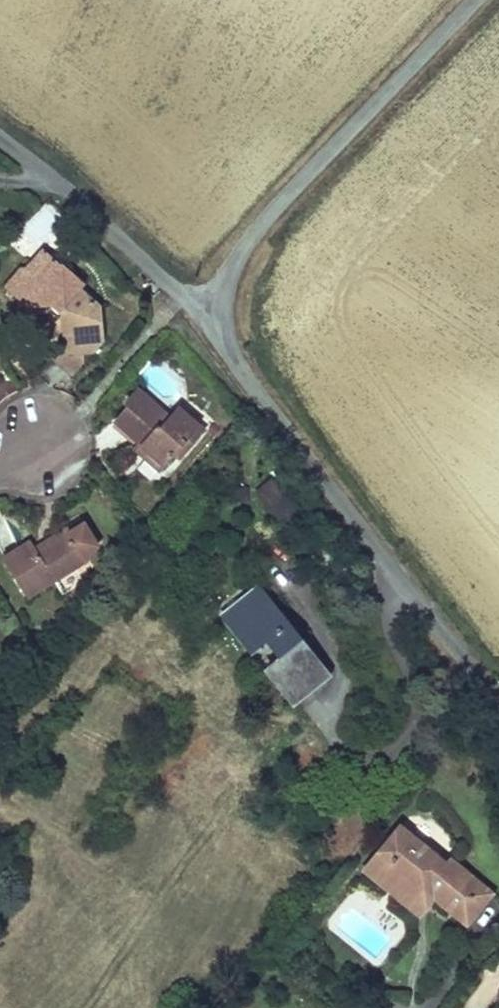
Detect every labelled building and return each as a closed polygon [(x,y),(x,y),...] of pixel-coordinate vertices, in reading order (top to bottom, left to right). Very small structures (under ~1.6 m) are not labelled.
[(39,264),(52,249),(41,241),(28,256),(39,264)] [(85,275),(52,249),(39,264),(28,256),(22,258),(8,273),(26,287),(20,293),(28,299),(44,299),(49,293),(62,306),(63,314),(71,321),(63,331),(64,341),(54,351),(75,368),(87,355),(86,345),(96,344),(107,332),(102,301),(78,283),(85,275)] [(26,287),(8,273),(2,280),(20,293),(26,287)] [(180,401),(172,410),(140,383),(127,397),(132,402),(119,417),(141,436),(154,447),(147,456),(161,468),(177,449),(189,435),(195,440),(208,425),(180,401)] [(183,454),(195,440),(189,435),(177,449),(183,454)] [(134,445),(147,456),(154,447),(141,436),(134,445)] [(271,478),(255,492),(286,527),(302,513),(271,478)] [(71,534),(87,523),(83,517),(67,528),(71,534)] [(71,534),(89,562),(102,545),(87,523),(71,534)] [(41,553),(71,534),(67,528),(37,547),(41,553)] [(30,601),(89,562),(71,534),(41,553),(37,547),(33,541),(3,561),(30,601)] [(332,669),(267,587),(231,616),(259,651),(272,640),(283,654),(271,664),(297,697),(332,669)] [(432,851),(397,824),(374,855),(383,862),(388,881),(403,893),(423,891),(429,896),(466,926),(492,891),(450,858),(445,865),(430,853),(432,851)] [(383,862),(374,855),(362,870),(415,913),(429,896),(423,891),(403,893),(388,881),(383,862)]
